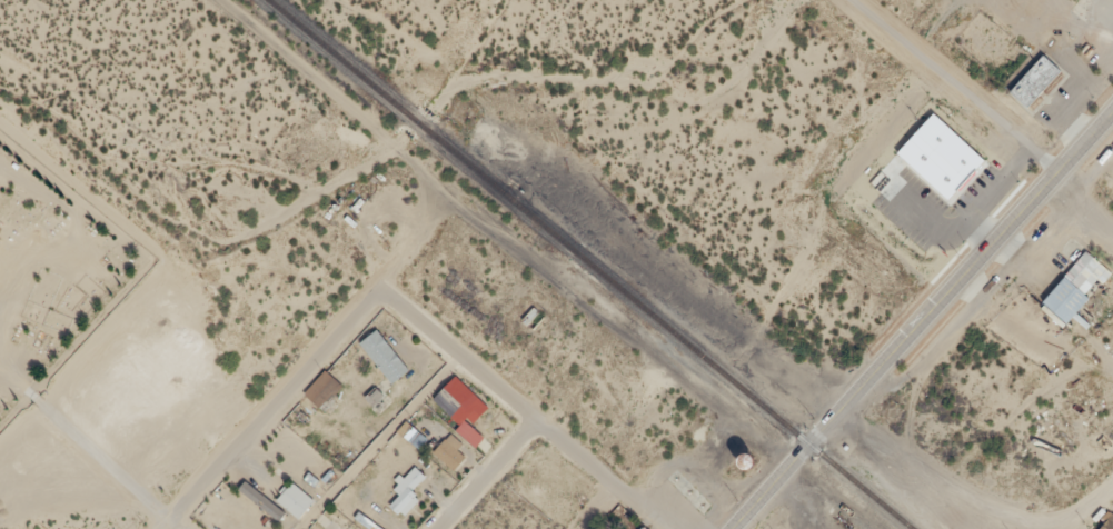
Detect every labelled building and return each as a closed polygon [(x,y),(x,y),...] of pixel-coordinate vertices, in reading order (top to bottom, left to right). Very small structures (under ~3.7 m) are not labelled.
[(1036,63),(1004,98),(1023,114),(1054,81),(1036,63)] [(927,120),(891,160),(941,207),(978,167),(927,120)] [(1079,260),(1035,309),(1060,330),(1082,305),(1079,301),(1091,288),(1096,292),(1104,282),(1079,260)] [(540,309),(534,305),(524,318),(530,322),(540,309)] [(413,363),(377,325),(360,342),(396,379),(413,363)] [(473,420),(463,416),(459,429),(468,432),(473,420)] [(454,469),(467,456),(457,447),(462,442),(451,432),(434,450),(454,469)] [(414,486),(427,477),(417,465),(391,486),(400,495),(390,503),(401,517),(424,498),(414,486)] [(239,488),(267,516),(276,507),(248,479),(239,488)] [(315,500),(293,481),(276,500),(297,519),(315,500)] [(363,511),(355,519),(366,528),(383,528),(363,511)] [(645,521),(637,528),(654,528),(645,521)]
